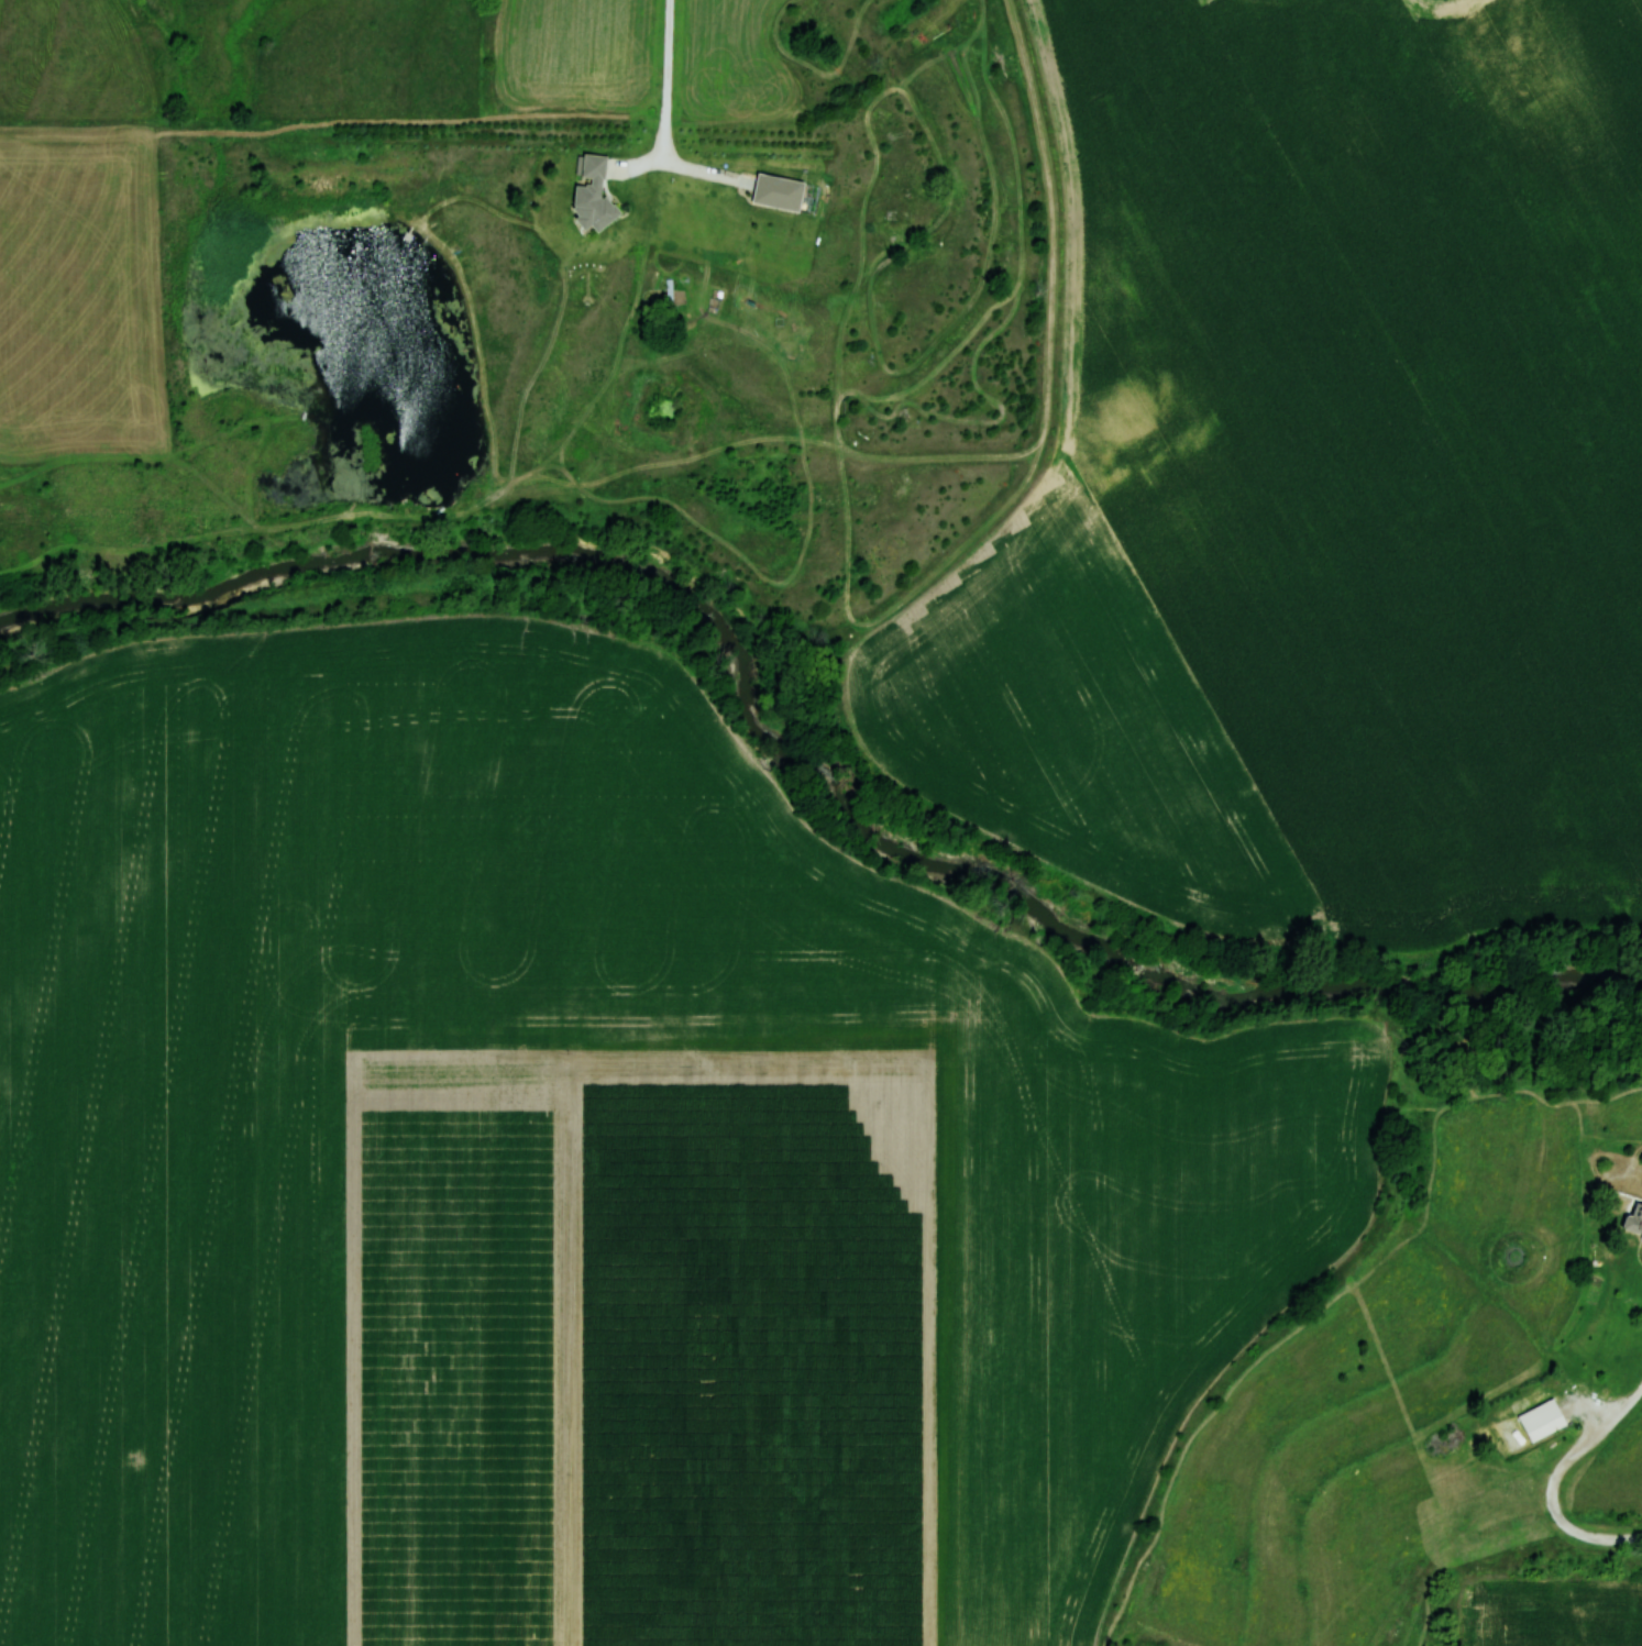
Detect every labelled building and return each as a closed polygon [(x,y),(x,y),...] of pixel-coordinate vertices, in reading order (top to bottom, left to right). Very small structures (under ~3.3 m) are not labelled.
[(1632,1202),(1621,1231),(1641,1239),(1641,1206),(1632,1202)] [(1530,1442),(1566,1425),(1554,1399),(1517,1415),(1530,1442)]
